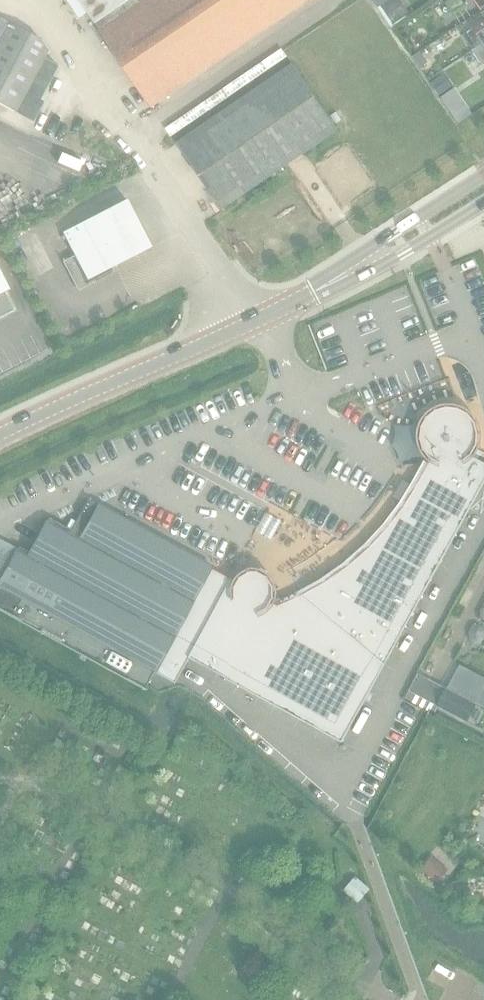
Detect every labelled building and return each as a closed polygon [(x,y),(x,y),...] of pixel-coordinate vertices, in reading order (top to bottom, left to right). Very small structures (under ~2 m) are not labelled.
[(152,106),(305,0),(79,0),(152,106)] [(396,0),(391,0),(381,7),(392,23),(406,14),(396,0)] [(445,3),(452,14),(465,6),(461,0),(449,0),(445,3)] [(481,9),(483,7),(483,0),(474,0),(481,9)] [(0,18),(0,104),(32,121),(42,103),(41,103),(57,65),(43,58),(47,50),(39,39),(0,18)] [(483,41),(483,20),(463,35),(472,49),(483,41)] [(472,49),(472,50),(482,64),(483,63),(483,41),(472,49)] [(281,48),(164,128),(170,136),(286,56),(281,48)] [(431,62),(422,49),(411,57),(420,70),(431,62)] [(176,143),(222,209),(337,128),(292,62),(176,143)] [(445,73),(430,83),(438,96),(453,86),(445,73)] [(74,255),(62,261),(78,287),(115,267),(114,265),(150,246),(125,199),(62,232),(74,255)] [(7,311),(9,305),(2,291),(8,289),(0,273),(0,314),(7,311)] [(186,657),(187,657),(234,683),(342,742),(384,666),(405,626),(418,603),(430,580),(443,557),(455,536),(468,512),(483,482),(483,463),(470,455),(471,454),(477,444),(478,433),(475,422),(468,414),(457,408),(446,407),(435,410),(427,417),(421,427),(420,438),(423,449),(430,458),(435,460),(432,465),(430,469),(420,486),(407,509),(391,529),(373,549),(352,567),(328,584),(304,597),(303,598),(280,607),(276,605),(253,593),(253,592),(253,591),(252,591),(251,592),(228,579),(186,657)] [(145,690),(152,671),(173,683),(182,666),(187,657),(186,657),(228,579),(209,569),(210,565),(182,550),(181,550),(98,504),(88,499),(75,521),(70,530),(48,518),(31,548),(29,552),(25,550),(18,546),(0,579),(0,611),(145,690)] [(261,512),(270,522),(282,513),(274,502),(261,512)] [(473,624),(470,630),(470,636),(473,642),(480,642),(483,636),(483,630),(480,624),(473,624)] [(447,689),(474,703),(475,703),(483,685),(483,678),(459,665),(447,689)] [(438,705),(447,689),(417,674),(408,690),(438,705)] [(474,703),(447,689),(438,705),(465,720),(474,703)] [(421,869),(437,883),(449,871),(432,856),(421,869)] [(355,878),(345,890),(358,901),(368,889),(355,878)]
